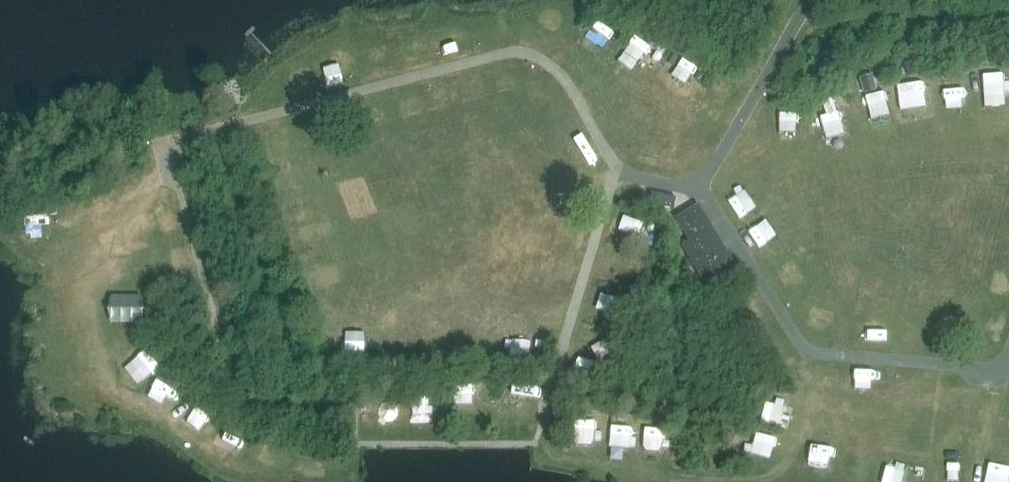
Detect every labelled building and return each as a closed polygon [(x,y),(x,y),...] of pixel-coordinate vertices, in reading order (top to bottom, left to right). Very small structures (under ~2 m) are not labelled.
[(634,31),(627,50),(648,57),(654,38),(634,31)] [(669,72),(688,79),(695,63),(676,55),(669,72)] [(876,74),(861,78),(866,95),(881,91),(876,74)] [(903,118),(924,117),(922,85),(901,86),(903,118)] [(873,122),(893,117),(886,92),(866,97),(873,122)] [(670,211),(673,199),(648,195),(645,207),(670,211)] [(735,265),(698,204),(674,219),(688,242),(680,246),(703,285),(735,265)] [(576,422),(577,446),(598,445),(597,421),(576,422)] [(999,470),(997,481),(1008,481),(1008,472),(999,470)]
